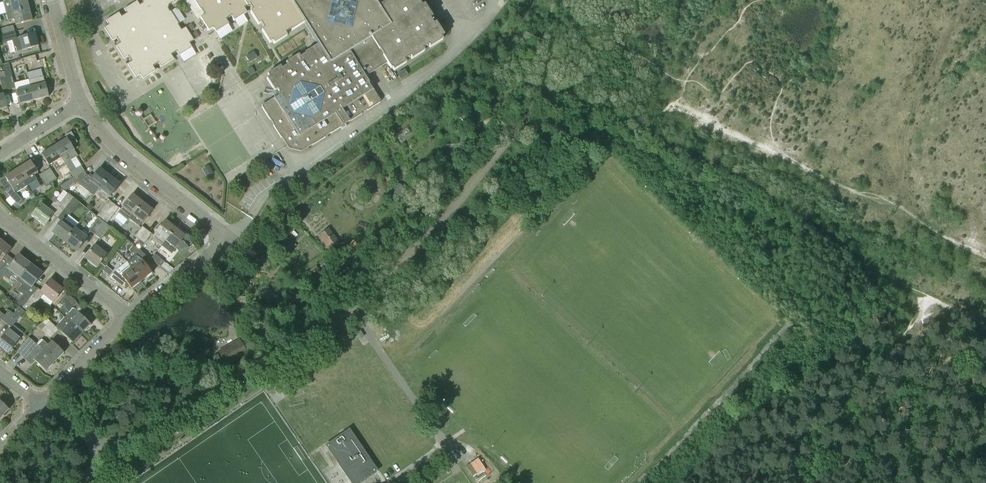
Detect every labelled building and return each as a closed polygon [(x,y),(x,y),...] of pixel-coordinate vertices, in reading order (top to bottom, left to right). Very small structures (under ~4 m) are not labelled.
[(29,8),(27,0),(0,0),(0,4),(3,3),(6,13),(6,14),(29,8)] [(142,1),(143,3),(142,3),(143,4),(140,6),(137,1),(125,9),(127,13),(122,17),(119,13),(107,21),(110,25),(105,29),(113,41),(118,38),(121,44),(117,47),(125,58),(129,56),(133,62),(128,65),(136,77),(141,74),(144,79),(156,70),(154,67),(159,63),(162,67),(174,59),(172,55),(177,51),(180,55),(192,47),(190,43),(194,41),(185,28),(182,30),(178,25),(179,24),(171,12),(170,13),(168,10),(169,9),(167,6),(172,3),(173,4),(179,0),(143,0),(142,1)] [(200,11),(202,10),(206,16),(201,19),(209,31),(214,28),(217,33),(229,25),(226,20),(232,17),(235,21),(247,13),(245,8),(250,5),(254,11),(251,12),(259,25),(261,23),(265,29),(262,30),(270,43),(273,41),(275,44),(287,36),(286,34),(292,30),(293,31),(305,23),(318,45),(305,53),(307,55),(301,58),(299,55),(286,63),(288,66),(283,69),(281,66),(268,74),(270,78),(267,79),(275,92),(278,90),(280,94),(262,105),(262,106),(262,107),(270,120),(270,119),(273,124),(274,125),(273,125),(281,138),(282,138),(289,149),(301,152),(312,145),(313,145),(326,137),(325,136),(331,133),(331,134),(344,126),(344,125),(349,121),(349,122),(362,114),(362,113),(367,110),(368,111),(380,103),(380,102),(380,101),(381,101),(373,88),(372,88),(369,83),(366,77),(387,63),(391,69),(392,68),(392,69),(394,71),(407,63),(405,60),(410,57),(412,59),(425,51),(423,49),(429,45),(430,48),(443,40),(442,37),(444,35),(436,23),(434,24),(430,19),(432,17),(425,4),(422,6),(418,0),(419,0),(388,0),(378,6),(374,0),(194,0),(200,11)] [(29,8),(6,14),(8,21),(14,19),(16,25),(32,21),(29,8)] [(13,26),(1,29),(3,35),(14,32),(13,26)] [(0,36),(0,42),(12,39),(15,52),(39,46),(35,33),(16,38),(14,32),(3,35),(0,36)] [(35,55),(26,58),(24,58),(25,64),(37,61),(35,55)] [(6,78),(12,76),(9,63),(3,65),(6,78)] [(6,78),(9,90),(15,88),(12,76),(6,78)] [(31,86),(34,101),(49,97),(43,76),(29,80),(31,86)] [(3,91),(9,90),(6,78),(0,79),(3,91)] [(20,105),(34,101),(31,86),(16,90),(20,105)] [(74,177),(84,171),(81,165),(76,169),(71,161),(78,156),(67,138),(54,146),(61,158),(62,158),(74,177)] [(49,166),(61,158),(54,146),(41,154),(49,166)] [(17,169),(28,186),(29,185),(37,181),(37,180),(34,175),(38,173),(30,161),(17,169)] [(45,172),(51,182),(57,179),(50,168),(45,172)] [(96,193),(110,176),(100,168),(91,178),(88,176),(84,171),(74,177),(77,183),(94,196),(96,193)] [(16,193),(28,186),(17,169),(5,177),(12,189),(13,189),(14,191),(9,195),(18,205),(23,200),(16,193)] [(46,185),(51,182),(45,172),(40,175),(46,185)] [(110,176),(96,193),(106,202),(120,184),(110,176)] [(402,183),(396,179),(391,189),(397,192),(402,183)] [(58,218),(73,198),(68,193),(68,194),(64,199),(60,203),(56,200),(48,209),(41,203),(32,216),(44,226),(53,214),(58,218)] [(129,219),(143,202),(133,194),(118,212),(119,213),(127,219),(128,220),(129,219)] [(65,242),(75,228),(69,223),(73,218),(70,215),(80,203),(73,198),(58,218),(62,221),(53,232),(65,242)] [(101,220),(114,204),(109,200),(96,216),(98,218),(101,220)] [(129,219),(139,226),(142,222),(143,223),(153,210),(143,202),(129,219)] [(105,223),(106,224),(119,208),(114,204),(101,220),(105,223)] [(105,223),(101,220),(98,218),(89,230),(95,235),(105,223)] [(165,241),(176,228),(165,220),(151,238),(162,246),(165,241)] [(111,227),(106,224),(105,223),(95,235),(101,239),(111,227)] [(75,228),(65,242),(76,251),(83,243),(87,237),(82,232),(84,229),(78,225),(75,228)] [(147,230),(143,226),(141,228),(135,235),(140,240),(147,230)] [(165,241),(175,249),(186,236),(176,228),(165,241)] [(147,230),(140,240),(145,243),(152,233),(147,230)] [(325,243),(334,237),(329,230),(320,236),(325,243)] [(10,249),(0,241),(0,262),(10,249)] [(107,254),(95,245),(85,258),(97,267),(107,254)] [(134,246),(130,250),(140,258),(143,253),(134,246)] [(164,262),(157,256),(154,254),(150,259),(160,267),(164,262)] [(30,265),(18,256),(8,269),(3,266),(0,270),(0,282),(5,276),(9,280),(13,273),(19,278),(30,265)] [(327,256),(318,262),(322,268),(331,261),(327,256)] [(152,273),(142,260),(132,268),(142,281),(152,273)] [(21,309),(37,289),(32,285),(42,274),(30,265),(19,278),(24,282),(19,289),(22,291),(21,293),(23,295),(16,305),(19,308),(21,309)] [(132,289),(142,281),(132,268),(121,276),(116,272),(110,278),(125,290),(130,287),(132,289)] [(21,309),(24,312),(29,315),(37,305),(36,305),(43,295),(53,303),(62,290),(50,280),(41,292),(37,289),(38,289),(37,288),(37,289),(21,309)] [(66,293),(62,298),(72,307),(76,302),(66,293)] [(14,305),(11,300),(6,303),(9,308),(14,305)] [(24,312),(21,309),(19,308),(15,313),(20,317),(24,312)] [(65,318),(82,334),(91,325),(74,308),(65,318)] [(5,316),(1,320),(6,324),(13,314),(9,311),(5,316)] [(6,324),(11,328),(13,326),(20,317),(15,313),(13,314),(6,324)] [(56,327),(50,322),(46,326),(54,335),(59,330),(73,344),(82,334),(65,318),(56,327)] [(46,326),(41,331),(50,339),(54,335),(46,326)] [(18,338),(8,330),(0,341),(0,346),(8,353),(19,339),(18,338)] [(55,362),(38,346),(29,338),(17,353),(22,356),(26,352),(34,359),(34,360),(46,372),(55,362)] [(38,346),(55,362),(64,353),(52,341),(48,345),(43,340),(38,346)] [(219,352),(226,366),(247,354),(240,340),(219,352)] [(219,355),(214,358),(217,365),(222,362),(219,355)] [(9,410),(0,401),(0,419),(9,410)] [(327,445),(352,482),(380,482),(384,481),(349,430),(327,445)] [(480,456),(468,463),(474,474),(487,466),(480,456)]
